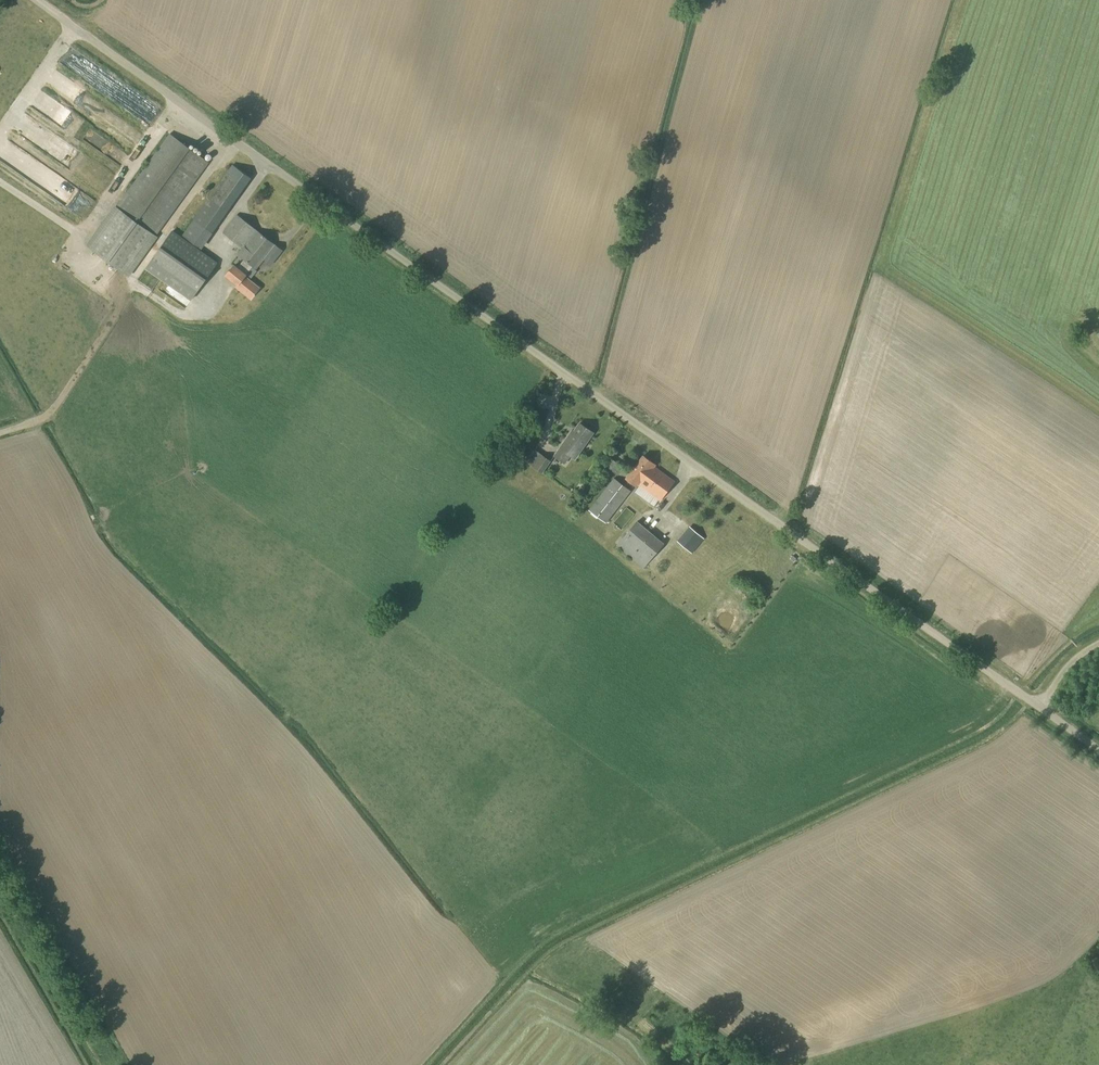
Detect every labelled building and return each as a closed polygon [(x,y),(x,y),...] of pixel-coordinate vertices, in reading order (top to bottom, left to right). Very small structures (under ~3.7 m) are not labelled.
[(72,48),(64,61),(99,82),(103,76),(100,74),(104,67),(72,48)] [(101,103),(94,114),(100,118),(107,107),(101,103)] [(31,133),(66,158),(74,146),(65,139),(63,141),(38,123),(31,133)] [(157,235),(209,162),(169,133),(116,206),(114,205),(86,245),(129,277),(158,236),(157,235)] [(88,194),(77,187),(68,201),(79,208),(88,194)] [(214,191),(210,197),(229,210),(232,205),(214,191)] [(271,266),(283,251),(236,214),(222,233),(242,248),(237,254),(243,260),(237,268),(234,265),(226,276),(237,285),(235,287),(251,300),(260,288),(245,276),(246,275),(252,267),(256,270),(264,260),(271,266)] [(217,262),(184,238),(177,232),(173,230),(153,257),(146,267),(190,300),(197,290),(217,262)] [(575,459),(593,433),(580,423),(572,434),(570,433),(554,456),(565,463),(570,456),(575,459)] [(542,455),(534,467),(542,474),(551,461),(542,455)] [(660,501),(675,482),(654,466),(655,465),(643,456),(626,479),(636,486),(637,485),(660,501)] [(606,524),(631,491),(614,478),(588,511),(606,524)] [(643,569),(664,544),(637,521),(616,546),(643,569)] [(671,524),(662,536),(668,541),(677,530),(671,524)] [(692,554),(705,538),(689,526),(677,541),(692,554)]
